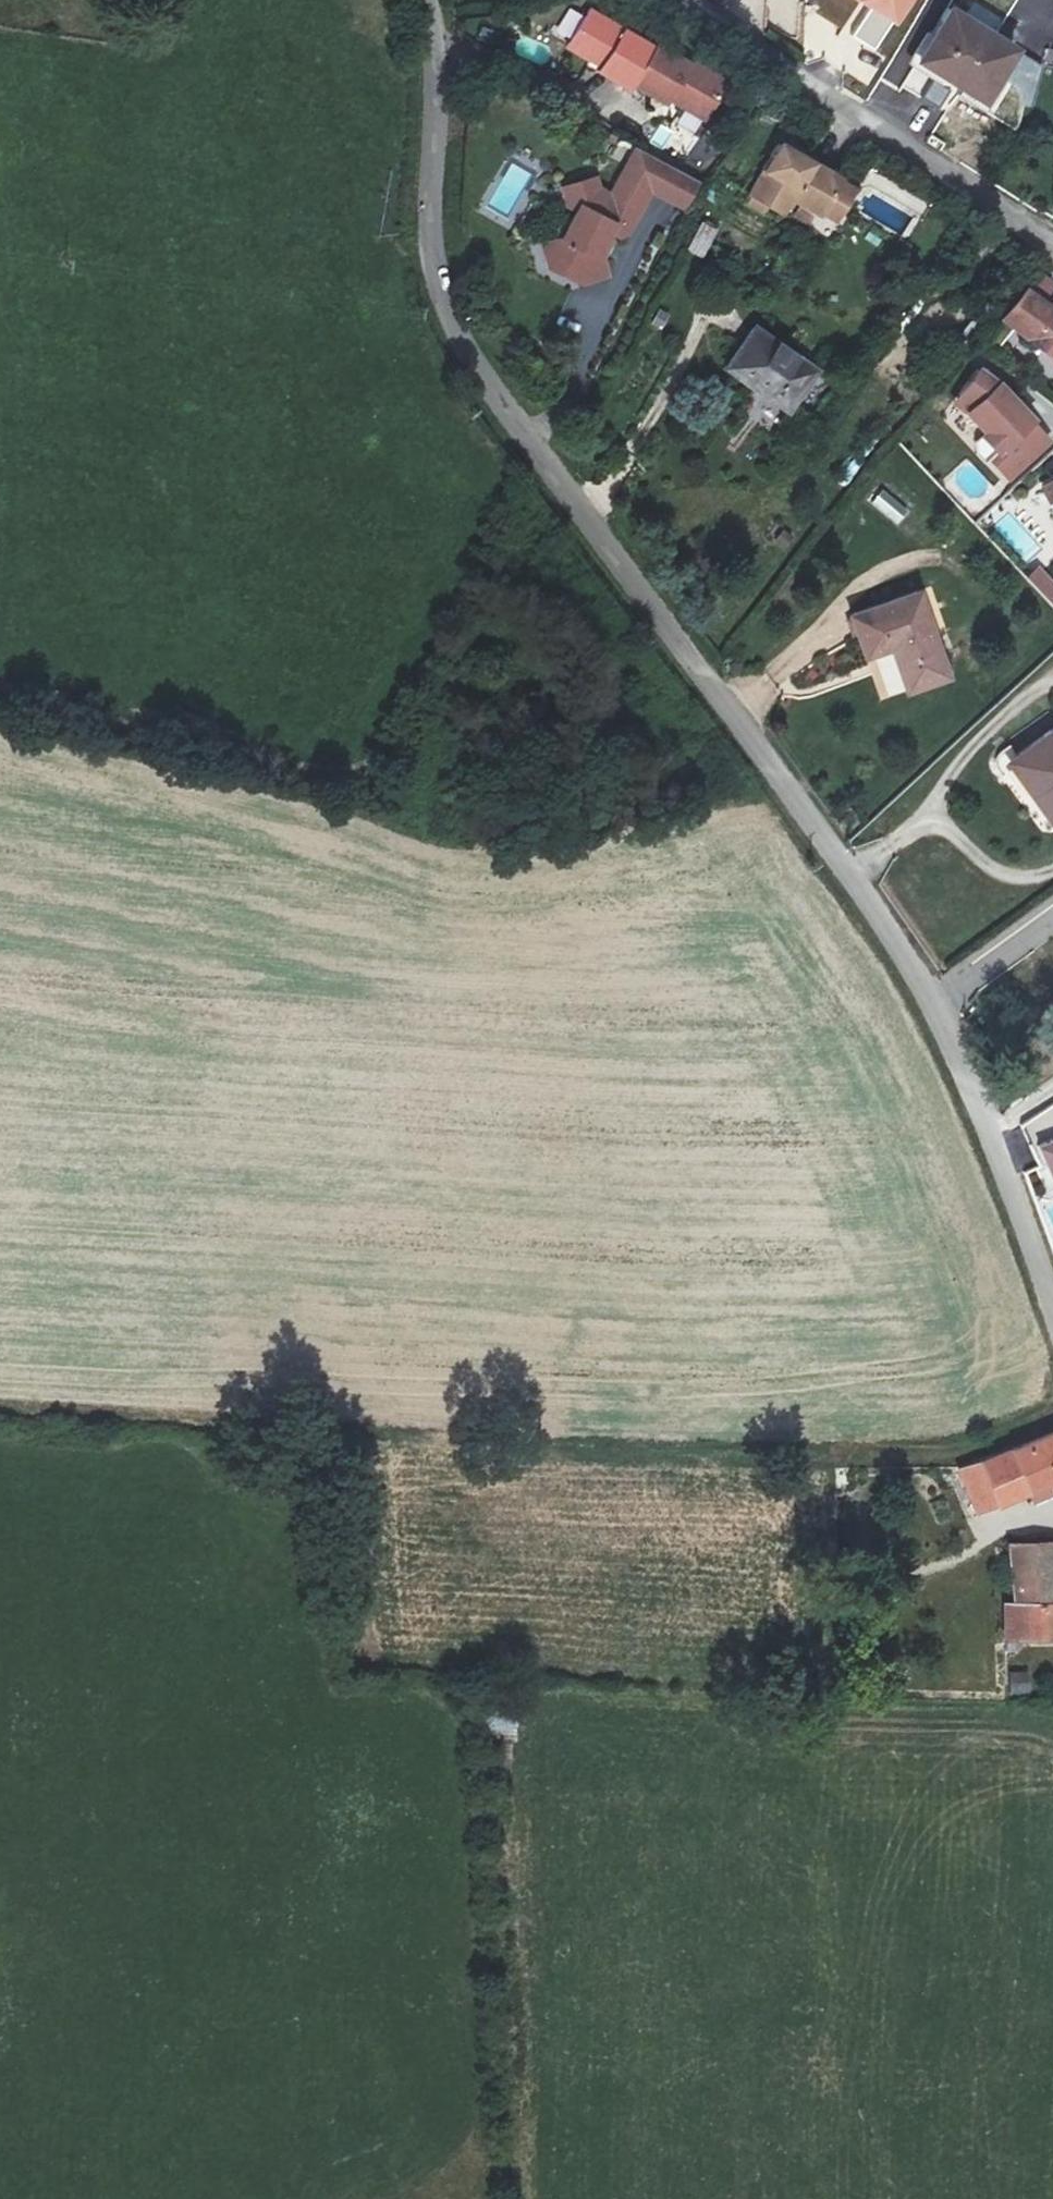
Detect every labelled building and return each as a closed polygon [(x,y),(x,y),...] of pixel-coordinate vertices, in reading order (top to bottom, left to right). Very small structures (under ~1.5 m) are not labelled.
[(732,8),(753,27),(770,7),(762,0),(739,0),(732,8)] [(586,2),(565,40),(600,59),(598,64),(629,81),(631,77),(666,96),(686,58),(586,2)] [(1011,55),(947,13),(917,66),(979,107),(1011,55)] [(1028,104),(1048,67),(1023,54),(1003,91),(1028,104)] [(840,185),(777,150),(749,202),(782,220),(791,205),(820,221),(840,185)] [(654,181),(618,161),(610,175),(592,165),(556,178),(572,216),(525,236),(536,267),(565,285),(607,268),(602,255),(614,233),(626,226),(654,181)] [(706,257),(715,228),(700,223),(692,252),(706,257)] [(1044,306),(1022,287),(997,316),(1052,358),(1052,357),(1052,295),(1044,306)] [(816,377),(755,335),(721,384),(783,426),(816,377)] [(1003,383),(981,369),(953,404),(969,415),(968,417),(986,435),(983,438),(999,455),(991,463),(1010,483),(1052,442),(1038,426),(1041,424),(1003,383)] [(881,487),(869,502),(896,526),(909,512),(881,487)] [(1052,599),(1052,581),(1041,564),(1026,575),(1048,603),(1052,599)] [(918,661),(900,626),(875,637),(855,598),(816,617),(855,694),(918,661)] [(1049,726),(1006,757),(1044,809),(1036,814),(1048,835),(1052,831),(1052,732),(1049,726)] [(1040,1148),(1052,1178),(1052,1142),(1040,1148)] [(983,1461),(1002,1501),(1052,1478),(1052,1431),(983,1461)] [(1004,1631),(1052,1633),(1052,1535),(1011,1533),(1018,1600),(1004,1599),(1004,1631)] [(1007,1694),(1029,1695),(1030,1672),(1008,1671),(1007,1694)]
